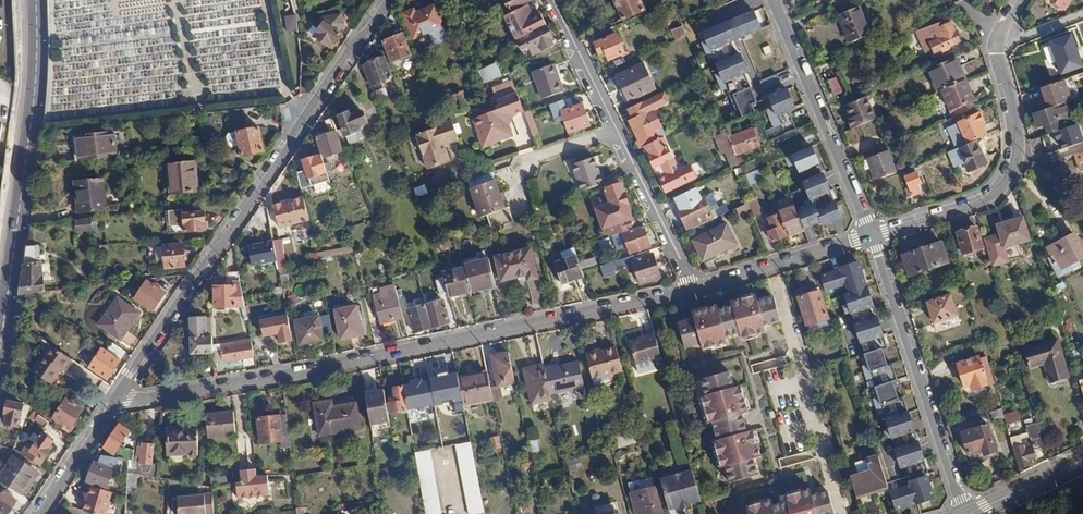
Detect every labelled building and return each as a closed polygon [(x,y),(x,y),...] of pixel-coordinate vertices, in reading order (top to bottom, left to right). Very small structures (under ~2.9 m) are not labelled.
[(511,11),(523,6),(522,2),(526,0),(506,0),(511,11)] [(621,19),(643,10),(638,0),(613,0),(621,19)] [(1064,9),(1070,0),(1050,0),(1064,9)] [(527,4),(523,6),(511,11),(504,14),(516,39),(517,39),(532,31),(546,25),(539,12),(530,17),(528,14),(531,12),(527,4)] [(414,10),(404,15),(414,38),(442,27),(433,6),(415,13),(414,10)] [(870,38),(859,11),(843,18),(846,26),(843,28),(851,47),(870,38)] [(713,29),(702,33),(740,119),(756,113),(753,105),(758,103),(733,40),(742,36),(761,29),(754,12),(713,29)] [(319,34),(314,41),(331,51),(341,35),(338,33),(343,24),(340,14),(330,17),(319,34)] [(297,15),(285,16),(287,32),(299,31),(297,15)] [(587,28),(590,33),(599,29),(597,24),(587,28)] [(533,33),(532,31),(517,39),(521,48),(528,44),(533,53),(551,44),(549,38),(552,36),(547,27),(533,33)] [(923,56),(932,53),(933,57),(959,46),(951,27),(941,32),(939,27),(915,36),(923,56)] [(599,55),(605,52),(609,60),(624,54),(616,35),(614,36),(611,28),(591,36),(599,55)] [(683,28),(672,33),(676,44),(687,39),(683,28)] [(402,31),(382,39),(391,60),(410,52),(402,31)] [(1051,43),(1063,74),(1082,67),(1071,36),(1051,43)] [(383,57),(364,64),(371,84),(391,76),(383,57)] [(484,78),(502,71),(497,60),(480,67),(484,78)] [(957,62),(928,74),(938,97),(941,96),(966,85),(957,62)] [(553,65),(532,72),(541,99),(562,92),(553,65)] [(643,65),(615,79),(627,102),(654,88),(643,65)] [(779,76),(762,80),(764,88),(781,84),(779,76)] [(495,110),(473,117),(480,140),(487,142),(505,135),(508,131),(505,123),(508,114),(522,109),(511,80),(492,87),(498,104),(495,110)] [(844,98),(837,82),(828,86),(836,101),(844,98)] [(1064,84),(1043,91),(1051,111),(1058,109),(1070,105),(1072,105),(1064,84)] [(975,104),(966,85),(941,96),(949,115),(975,104)] [(787,86),(767,95),(780,125),(764,133),(768,143),(796,130),(788,111),(796,109),(787,86)] [(664,143),(666,142),(654,116),(670,109),(664,98),(629,115),(634,125),(630,127),(640,147),(638,149),(641,155),(645,152),(664,143)] [(565,109),(562,100),(549,105),(552,114),(562,111),(570,132),(589,124),(581,104),(565,109)] [(850,124),(854,133),(879,123),(869,101),(849,110),(854,122),(850,124)] [(1059,111),(1035,119),(1039,131),(1047,128),(1050,137),(1077,128),(1070,105),(1058,109),(1059,111)] [(350,113),(338,117),(346,138),(341,140),(344,149),(355,144),(352,134),(357,133),(355,129),(367,124),(362,111),(351,115),(350,113)] [(981,116),(958,126),(967,145),(986,136),(982,126),(985,125),(981,116)] [(337,131),(332,118),(324,121),(329,134),(318,138),(325,156),(342,150),(335,131),(337,131)] [(452,121),(417,136),(428,168),(449,161),(444,145),(458,139),(452,121)] [(534,123),(528,125),(532,136),(538,134),(534,123)] [(258,128),(237,132),(241,155),(262,151),(258,128)] [(1082,143),(1082,136),(1080,129),(1058,137),(1063,150),(1082,143)] [(111,130),(75,133),(76,148),(80,147),(81,158),(114,155),(111,130)] [(746,136),(729,142),(736,159),(753,152),(746,136)] [(729,142),(727,139),(714,144),(721,161),(725,160),(731,176),(741,172),(736,159),(729,142)] [(664,143),(645,152),(667,197),(697,182),(691,171),(681,175),(664,143)] [(975,144),(958,151),(968,175),(985,167),(975,144)] [(812,148),(790,158),(797,172),(812,205),(795,212),(794,207),(777,214),(778,215),(767,220),(770,228),(766,229),(772,243),(820,223),(822,226),(843,219),(830,195),(812,148)] [(329,180),(321,155),(302,161),(305,169),(297,171),(301,189),(329,180)] [(890,156),(868,164),(877,186),(899,177),(890,156)] [(593,158),(570,166),(579,192),(602,184),(593,158)] [(193,162),(166,164),(168,194),(195,193),(193,162)] [(917,171),(903,176),(911,196),(920,192),(917,184),(922,182),(917,171)] [(731,176),(717,183),(721,191),(745,180),(741,172),(731,176)] [(762,175),(748,180),(752,191),(766,185),(762,175)] [(101,177),(73,180),(75,209),(103,207),(101,177)] [(624,231),(637,228),(634,218),(631,219),(627,206),(628,206),(619,179),(603,184),(610,203),(596,207),(603,228),(606,227),(609,237),(624,231)] [(490,180),(465,189),(469,200),(495,192),(490,180)] [(426,185),(414,189),(417,197),(429,193),(426,185)] [(495,192),(469,200),(476,218),(483,216),(486,227),(510,221),(505,207),(501,209),(495,192)] [(760,204),(756,194),(751,197),(755,206),(751,207),(757,223),(765,220),(759,204),(760,204)] [(303,199),(274,206),(279,228),(309,222),(303,199)] [(677,217),(684,232),(725,213),(723,207),(708,213),(704,204),(677,217)] [(204,213),(182,214),(184,233),(205,231),(204,213)] [(90,216),(72,217),(72,221),(74,221),(75,229),(91,227),(90,216)] [(1022,218),(996,226),(1003,249),(1029,241),(1022,218)] [(645,226),(637,228),(624,231),(631,252),(652,246),(645,226)] [(726,226),(692,241),(701,260),(735,245),(726,226)] [(975,228),(957,234),(963,254),(981,248),(975,228)] [(273,241),(276,260),(279,272),(287,271),(281,240),(273,241)] [(1076,240),(1050,253),(1055,263),(1051,265),(1061,282),(1073,275),(1071,270),(1082,264),(1082,253),(1076,240)] [(273,241),(249,245),(252,264),(276,260),(273,241)] [(942,243),(903,257),(910,277),(949,264),(942,243)] [(182,244),(163,247),(165,268),(184,266),(182,244)] [(529,247),(495,256),(500,279),(526,273),(528,279),(536,277),(529,247)] [(643,252),(619,260),(621,266),(634,262),(640,283),(660,277),(653,254),(644,257),(643,252)] [(317,254),(310,256),(312,267),(320,266),(317,254)] [(575,256),(554,264),(562,284),(582,277),(582,275),(575,256)] [(489,257),(463,263),(470,291),(495,284),(489,257)] [(48,259),(23,260),(18,291),(27,291),(43,289),(48,259)] [(443,277),(447,292),(448,296),(470,291),(463,263),(440,269),(443,277)] [(842,270),(821,277),(826,292),(849,285),(851,292),(847,294),(852,309),(863,343),(886,418),(893,441),(894,441),(896,449),(895,449),(902,470),(907,469),(911,481),(910,482),(911,485),(892,490),(897,511),(919,503),(920,507),(936,502),(927,478),(931,476),(906,400),(900,401),(895,384),(900,383),(895,367),(890,368),(886,354),(891,352),(871,288),(865,289),(864,286),(866,286),(858,263),(841,267),(842,270)] [(238,270),(227,272),(228,285),(215,285),(215,308),(244,305),(238,270)] [(447,292),(443,277),(435,279),(439,294),(447,292)] [(166,293),(151,283),(139,300),(154,311),(166,293)] [(393,285),(371,292),(379,324),(402,318),(393,285)] [(820,291),(798,298),(807,326),(828,320),(820,291)] [(694,318),(679,322),(686,345),(701,341),(703,348),(727,340),(726,336),(740,331),(741,336),(765,329),(763,322),(780,317),(773,294),(758,299),(756,293),(732,300),(733,303),(716,308),(716,305),(693,312),(694,318)] [(950,295),(926,303),(932,323),(956,315),(950,295)] [(116,300),(98,327),(120,342),(138,315),(116,300)] [(441,300),(424,305),(430,327),(447,323),(441,300)] [(407,309),(407,312),(404,313),(407,323),(410,322),(413,332),(430,327),(424,305),(407,309)] [(353,307),(334,311),(340,340),(360,336),(353,307)] [(287,315),(259,321),(262,337),(277,334),(279,343),(292,341),(287,315)] [(211,317),(189,318),(191,354),(213,353),(213,346),(211,317)] [(318,317),(296,321),(300,344),(322,340),(318,317)] [(652,326),(625,333),(632,357),(658,350),(652,326)] [(1067,378),(1056,339),(1023,349),(1028,368),(1043,364),(1050,384),(1067,378)] [(250,340),(213,346),(213,353),(213,363),(253,356),(250,340)] [(106,351),(120,360),(125,352),(112,343),(106,351)] [(48,344),(32,367),(52,380),(68,357),(48,344)] [(103,348),(90,367),(107,379),(120,360),(106,351),(103,348)] [(622,371),(615,348),(585,357),(593,387),(612,382),(610,374),(622,371)] [(496,368),(493,369),(497,387),(514,383),(508,351),(493,355),(496,368)] [(578,363),(544,370),(550,395),(583,387),(578,363)] [(977,363),(955,371),(962,393),(967,391),(969,396),(993,387),(984,363),(977,365),(977,363)] [(863,366),(866,380),(872,379),(869,365),(863,366)] [(543,366),(523,370),(531,405),(551,400),(550,395),(544,370),(543,366)] [(729,370),(700,378),(704,394),(700,395),(708,422),(712,420),(717,439),(714,440),(721,467),(725,466),(730,481),(758,473),(753,455),(759,453),(751,427),(745,429),(740,411),(746,409),(738,382),(732,383),(729,370)] [(486,371),(458,378),(463,405),(492,399),(486,371)] [(457,373),(430,379),(435,404),(453,401),(456,412),(464,410),(457,373)] [(430,380),(404,385),(407,409),(416,407),(419,409),(424,408),(427,405),(435,404),(430,380)] [(403,384),(393,386),(395,398),(388,399),(390,413),(407,409),(403,384)] [(384,390),(365,393),(370,425),(389,422),(384,390)] [(65,398),(52,418),(56,422),(54,424),(66,432),(68,429),(69,430),(75,421),(73,420),(80,409),(65,398)] [(355,398),(314,404),(320,436),(360,429),(355,398)] [(29,406),(18,399),(17,405),(3,402),(0,413),(4,414),(3,423),(12,425),(13,423),(21,426),(29,406)] [(48,422),(33,412),(28,418),(43,429),(48,422)] [(1005,412),(992,416),(996,426),(1009,421),(1005,412)] [(233,413),(208,416),(210,440),(236,437),(233,413)] [(279,418),(258,420),(260,444),(281,441),(279,418)] [(1024,436),(1028,448),(1017,451),(1023,473),(1034,470),(1033,465),(1041,462),(1038,451),(1048,448),(1039,420),(1029,423),(1032,434),(1024,436)] [(112,453),(110,457),(115,457),(131,461),(133,455),(123,448),(126,443),(122,440),(128,430),(118,423),(103,446),(112,453)] [(640,424),(632,425),(637,442),(645,440),(640,424)] [(188,428),(166,429),(167,453),(189,452),(190,458),(196,458),(196,432),(188,432),(188,428)] [(529,439),(539,439),(538,428),(528,428),(529,439)] [(993,428),(965,437),(972,459),(987,454),(989,460),(1003,456),(993,428)] [(28,442),(22,451),(28,455),(27,457),(40,466),(52,447),(50,445),(52,441),(42,434),(34,446),(28,442)] [(498,436),(490,438),(493,447),(500,446),(498,436)] [(456,443),(468,513),(479,513),(484,513),(470,440),(456,443)] [(140,448),(136,447),(135,455),(136,456),(135,467),(138,468),(137,474),(154,477),(156,462),(150,462),(152,444),(140,442),(140,448)] [(414,450),(418,472),(418,473),(419,481),(421,489),(422,496),(423,502),(424,509),(425,513),(439,513),(429,448),(414,450)] [(92,461),(86,481),(106,488),(115,457),(110,457),(99,454),(97,462),(92,461)] [(890,492),(879,454),(868,457),(873,470),(851,476),(858,496),(873,491),(875,497),(890,492)] [(531,457),(520,459),(522,468),(532,466),(531,457)] [(0,478),(0,481),(21,496),(36,473),(13,458),(0,478)] [(692,469),(660,478),(668,508),(679,505),(680,509),(691,505),(690,502),(700,499),(692,469)] [(255,470),(239,471),(241,482),(236,483),(237,498),(269,494),(267,474),(256,476),(255,470)] [(227,473),(210,475),(211,484),(228,482),(227,473)] [(82,509),(101,513),(104,513),(109,490),(106,488),(89,484),(82,509)] [(631,495),(637,513),(659,513),(662,513),(654,489),(631,495)] [(835,513),(828,491),(812,496),(810,490),(785,498),(786,501),(772,506),(771,502),(747,510),(749,513),(834,513),(835,513)] [(3,492),(0,498),(0,502),(0,503),(0,513),(7,513),(16,501),(3,492)] [(176,496),(178,513),(205,513),(213,513),(211,492),(202,493),(202,494),(176,496)] [(619,513),(616,502),(607,505),(610,513),(615,513),(619,513)]
